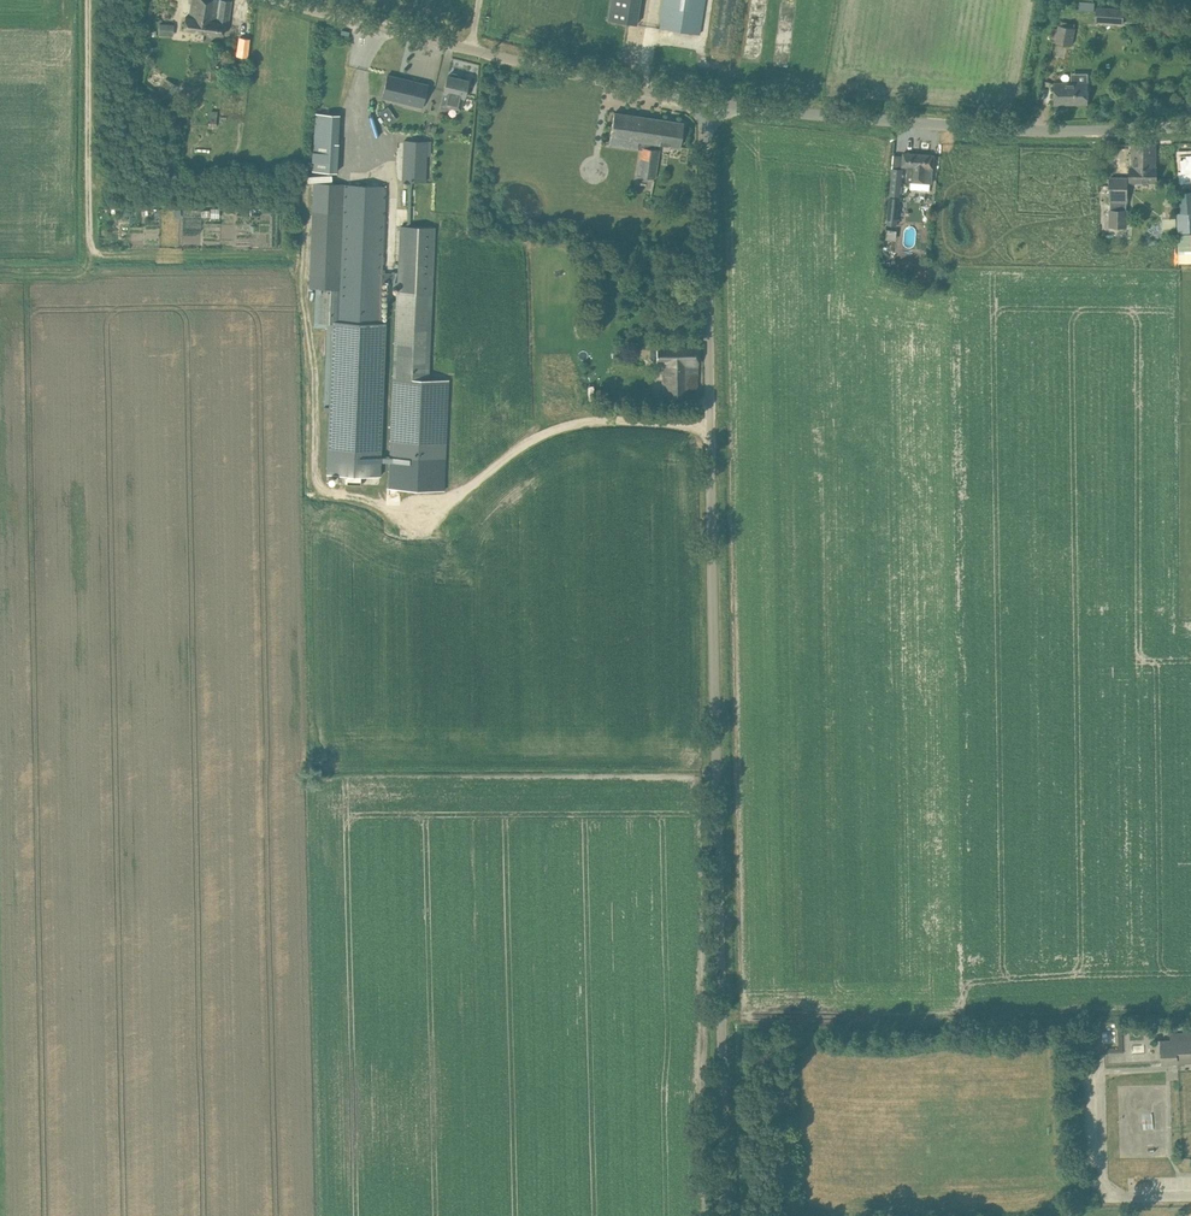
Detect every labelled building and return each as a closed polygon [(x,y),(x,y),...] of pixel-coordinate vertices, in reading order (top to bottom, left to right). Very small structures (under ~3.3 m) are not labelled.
[(204,32),(205,20),(210,21),(211,19),(217,20),(219,2),(222,2),(222,0),(192,0),(189,17),(185,17),(184,29),(204,32)] [(224,23),(228,24),(231,1),(227,0),(222,0),(222,2),(219,2),(217,20),(211,19),(210,21),(205,20),(204,32),(223,34),(224,23)] [(607,20),(636,24),(640,0),(610,0),(607,20)] [(662,16),(660,28),(699,34),(704,0),(664,0),(662,16)] [(1096,21),(1124,24),(1125,9),(1097,7),(1096,21)] [(158,35),(172,36),(173,23),(159,22),(158,35)] [(1071,45),(1075,28),(1059,25),(1056,42),(1071,45)] [(239,37),(238,49),(237,55),(247,56),(247,50),(249,38),(239,37)] [(221,71),(211,71),(211,79),(222,79),(221,71)] [(468,80),(457,78),(458,76),(456,74),(452,73),(450,74),(450,76),(447,75),(443,92),(444,92),(441,105),(460,109),(463,97),(464,97),(468,80)] [(1077,82),(1054,82),(1054,104),(1088,104),(1088,73),(1077,73),(1077,82)] [(382,97),(422,107),(427,84),(387,75),(382,97)] [(165,78),(158,91),(171,99),(178,86),(165,78)] [(379,111),(387,124),(396,119),(388,106),(379,111)] [(216,127),(217,111),(210,110),(209,126),(216,127)] [(614,112),(612,124),(609,145),(641,149),(637,176),(643,176),(655,178),(659,149),(655,149),(655,143),(680,146),(683,123),(614,112)] [(315,132),(314,142),(339,143),(339,134),(315,132)] [(402,180),(427,181),(428,155),(432,156),(432,140),(403,139),(402,180)] [(1155,167),(1155,144),(1133,144),(1133,167),(1130,167),(1130,181),(1157,181),(1157,179),(1157,167),(1155,167)] [(907,181),(915,182),(932,183),(933,168),(933,167),(934,155),(904,152),(903,164),(903,165),(908,166),(907,181)] [(1181,167),(1181,172),(1182,181),(1190,181),(1190,171),(1190,155),(1180,155),(1181,167)] [(893,168),(890,196),(900,197),(900,195),(903,169),(893,168)] [(1110,226),(1127,226),(1128,210),(1125,209),(1125,203),(1127,203),(1127,178),(1110,178),(1110,190),(1110,203),(1110,210),(1110,226)] [(383,272),(387,186),(312,183),(309,274),(340,275),(340,290),(320,289),(319,322),(332,323),(326,473),(338,473),(338,483),(362,484),(362,474),(380,475),(386,323),(380,322),(382,282),(397,282),(393,379),(389,488),(443,490),(448,380),(430,380),(436,226),(400,225),(398,273),(383,272)] [(1190,231),(1190,191),(1179,192),(1181,212),(1177,213),(1179,232),(1190,231)] [(890,196),(887,224),(897,225),(897,224),(898,214),(899,204),(900,197),(890,196)] [(1167,218),(1164,218),(1164,228),(1178,228),(1177,218),(1174,218),(1173,198),(1166,199),(1167,218)] [(1179,241),(1179,263),(1190,263),(1190,234),(1181,234),(1181,241),(1179,241)] [(654,252),(642,252),(638,252),(637,263),(654,264),(654,252)] [(918,262),(910,264),(914,281),(923,279),(918,262)] [(662,366),(662,397),(696,398),(698,365),(698,347),(656,346),(656,347),(654,348),(652,348),(650,350),(650,354),(651,358),(652,359),(654,360),(657,360),(657,366),(662,366)] [(1161,1063),(1190,1062),(1190,1039),(1160,1040),(1161,1063)]
